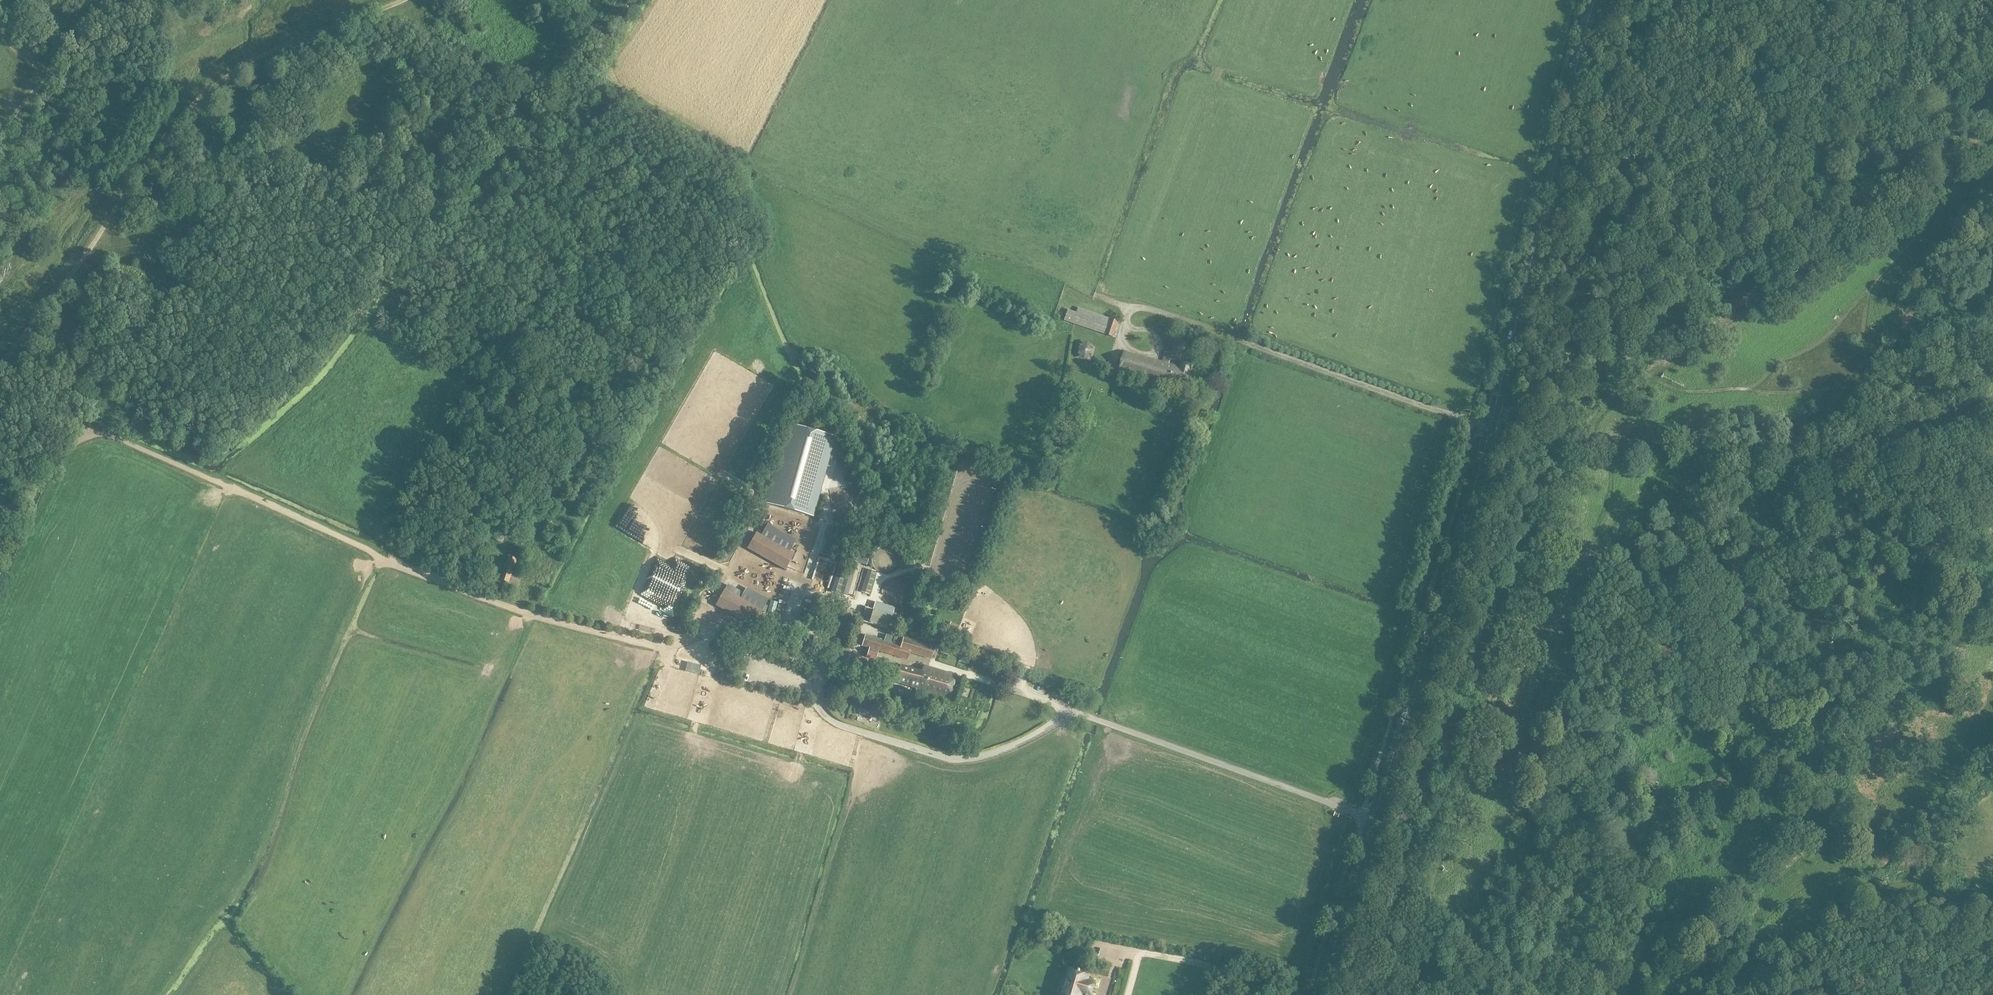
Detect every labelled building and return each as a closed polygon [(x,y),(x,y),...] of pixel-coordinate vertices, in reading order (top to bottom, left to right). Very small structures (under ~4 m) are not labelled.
[(1119,321),(1112,319),(1079,307),(1076,312),(1069,309),(1065,320),(1106,335),(1114,337),(1119,321)] [(1120,371),(1186,389),(1193,366),(1183,363),(1182,366),(1170,363),(1172,355),(1182,359),(1188,340),(1176,338),(1172,353),(1166,351),(1163,361),(1125,351),(1120,371)] [(1081,354),(1094,349),(1091,341),(1078,345),(1081,354)] [(793,423),(769,502),(814,516),(838,437),(793,423)] [(798,540),(768,524),(762,536),(792,552),(798,540)] [(762,536),(756,532),(747,549),(785,570),(794,554),(792,552),(762,536)] [(826,544),(821,555),(834,561),(839,550),(826,544)] [(500,580),(508,583),(519,554),(510,551),(500,580)] [(849,560),(866,565),(869,557),(852,551),(849,560)] [(677,606),(688,576),(660,565),(655,576),(661,578),(662,591),(672,590),(672,595),(664,596),(664,594),(661,594),(661,598),(657,596),(648,597),(648,604),(648,605),(652,606),(652,611),(648,609),(648,610),(653,612),(653,614),(655,614),(656,614),(655,609),(665,608),(666,612),(672,612),(674,607),(677,606)] [(867,568),(861,591),(870,594),(876,571),(867,568)] [(839,594),(847,596),(855,572),(846,569),(841,587),(840,587),(839,591),(840,591),(839,594)] [(765,605),(727,584),(724,589),(715,605),(753,627),(763,610),(762,610),(765,605)] [(869,623),(888,629),(892,617),(898,619),(901,610),(875,601),(873,610),(866,607),(861,621),(869,623)] [(827,645),(844,650),(856,612),(848,609),(838,607),(827,645)] [(865,656),(877,660),(879,651),(908,660),(910,652),(931,659),(935,648),(904,638),(901,646),(883,640),(870,637),(865,656)] [(687,661),(686,670),(700,672),(702,664),(687,661)] [(916,688),(916,691),(950,701),(958,675),(955,674),(924,666),(922,671),(901,666),(895,682),(916,688)] [(1065,978),(1062,987),(1065,988),(1062,994),(1092,994),(1096,981),(1090,979),(1091,974),(1070,969),(1067,979),(1065,978)]
